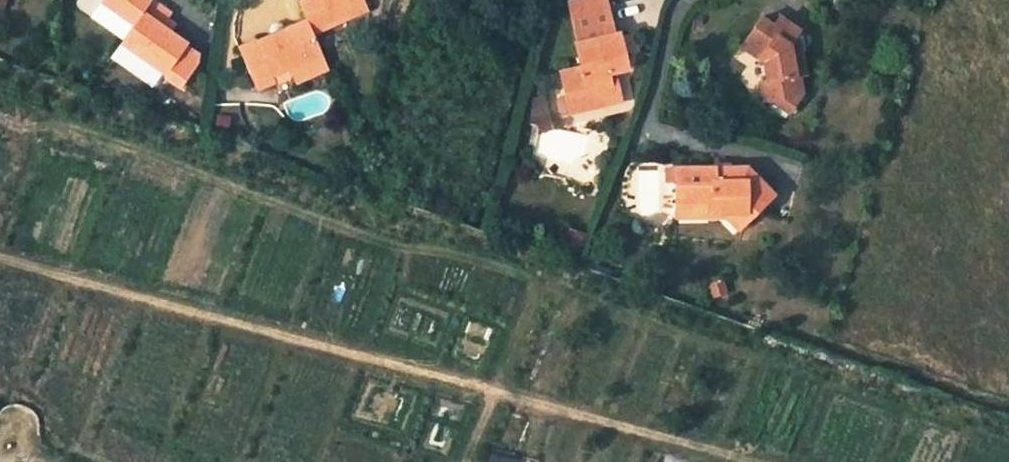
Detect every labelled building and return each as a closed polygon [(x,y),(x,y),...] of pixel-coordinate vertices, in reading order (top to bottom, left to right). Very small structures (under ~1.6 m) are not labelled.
[(101,6),(90,20),(122,44),(152,0),(105,0),(101,6)] [(121,45),(165,76),(182,88),(200,62),(200,57),(185,47),(186,45),(171,34),(176,27),(166,20),(171,14),(152,0),(122,44),(121,45)] [(299,2),(307,20),(310,26),(312,30),(347,13),(342,3),(350,0),(303,0),(299,2)] [(362,0),(350,0),(342,3),(347,13),(364,6),(362,0)] [(609,111),(601,79),(610,76),(625,73),(622,61),(617,37),(612,39),(605,7),(569,16),(576,47),(574,48),(579,72),(554,78),(561,106),(568,104),(572,120),(589,115),(609,111)] [(307,20),(291,27),(293,34),(310,26),(307,20)] [(768,67),(769,88),(767,88),(761,88),(763,105),(769,105),(785,104),(792,109),(793,110),(802,99),(798,82),(805,81),(801,61),(790,62),(788,51),(797,39),(801,35),(780,22),(775,29),(761,20),(743,49),(760,60),(766,65),(767,66),(768,67)] [(251,72),(258,91),(275,83),(272,76),(289,69),(296,85),(330,70),(312,30),(310,26),(293,34),(291,27),(255,43),(265,66),(251,72)] [(801,61),(797,39),(788,51),(790,62),(801,61)] [(240,49),(251,72),(265,66),(255,43),(240,49)] [(769,88),(768,67),(767,66),(766,65),(760,60),(761,88),(767,88),(769,88)] [(601,79),(609,111),(618,108),(610,76),(601,79)] [(561,106),(564,121),(572,120),(568,104),(561,106)] [(769,105),(787,117),(792,110),(793,110),(792,109),(785,104),(769,105)] [(676,206),(701,204),(706,213),(720,212),(724,216),(724,217),(737,229),(771,195),(744,169),(731,169),(729,171),(727,175),(712,175),(711,171),(708,168),(675,170),(673,170),(676,206)] [(676,218),(724,217),(724,216),(720,212),(706,213),(701,204),(676,206),(676,218)]
